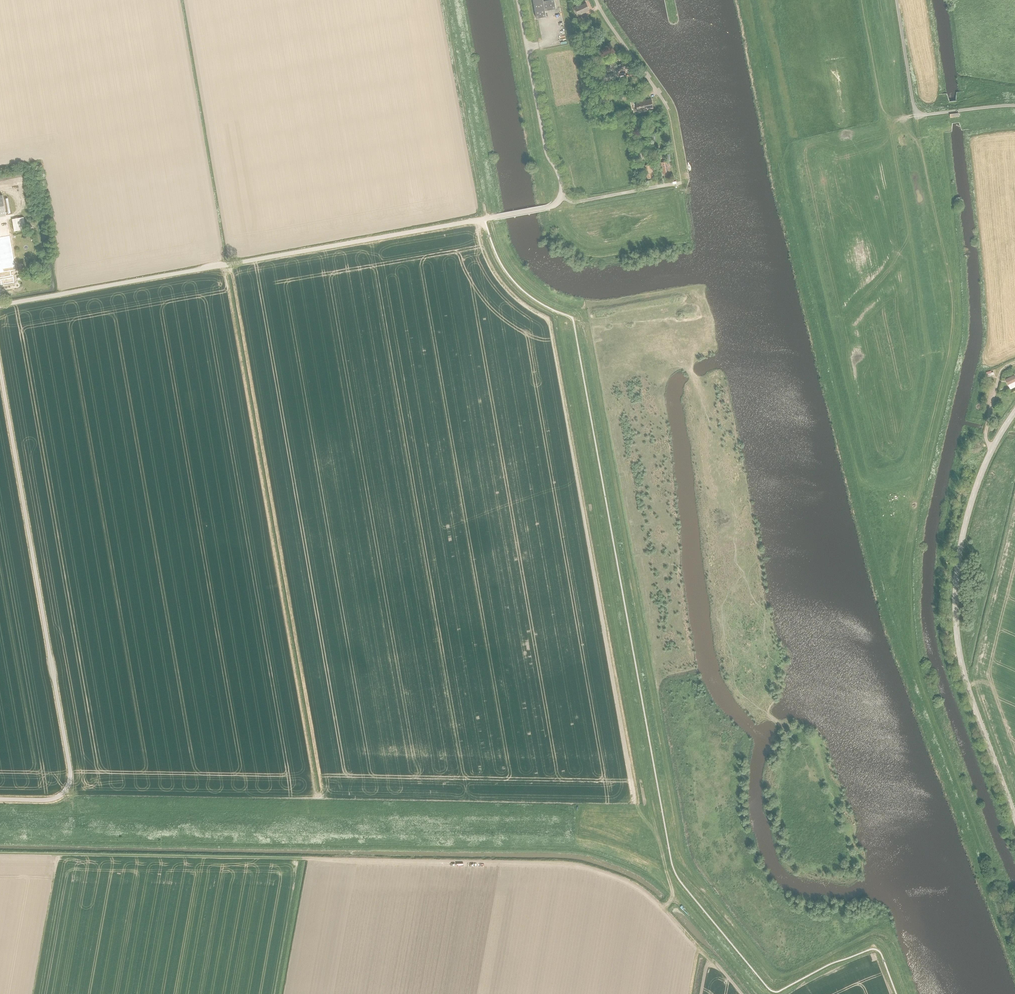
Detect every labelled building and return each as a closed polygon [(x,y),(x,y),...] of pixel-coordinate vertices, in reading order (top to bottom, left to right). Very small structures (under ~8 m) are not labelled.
[(536,18),(546,17),(545,11),(556,9),(554,0),(550,0),(543,1),(543,0),(533,0),(536,18)] [(586,11),(589,10),(586,3),(582,5),(582,4),(574,8),(579,17),(586,13),(586,11)] [(613,60),(611,60),(612,69),(613,69),(614,69),(614,68),(615,68),(617,72),(620,70),(621,71),(628,67),(626,62),(617,66),(617,65),(616,65),(616,62),(615,62),(615,61),(614,61),(613,60)] [(603,82),(618,79),(617,73),(602,76),(603,82)] [(647,109),(653,108),(651,99),(646,101),(645,99),(636,101),(638,113),(648,111),(647,109)] [(666,161),(660,162),(662,174),(664,174),(664,175),(669,174),(669,173),(670,172),(668,161),(666,161)] [(652,176),(653,176),(651,164),(644,166),(646,177),(647,177),(648,178),(652,177),(652,176)] [(0,237),(0,284),(14,281),(12,269),(15,269),(9,235),(0,237)] [(1006,380),(1010,389),(1014,387),(1014,375),(1006,380)]
